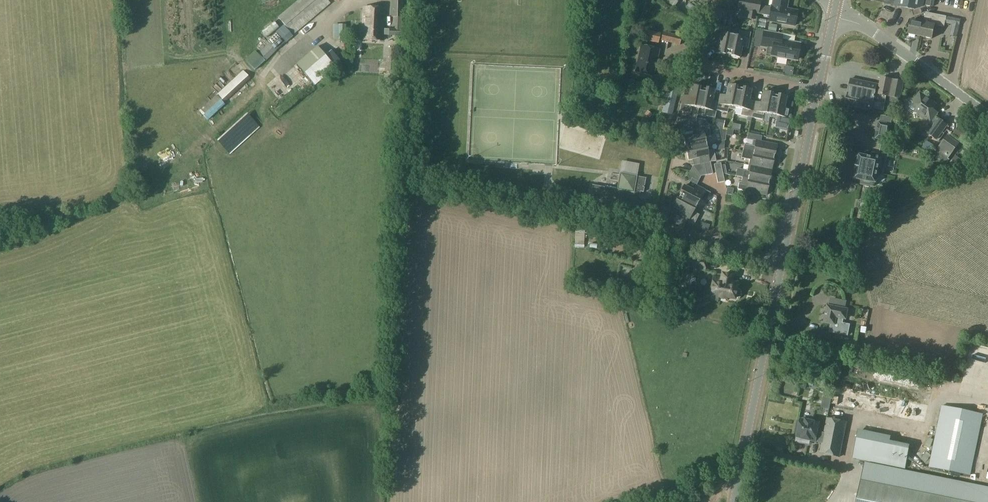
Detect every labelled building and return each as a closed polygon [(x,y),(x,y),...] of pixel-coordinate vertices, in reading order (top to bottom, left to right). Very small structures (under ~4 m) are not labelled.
[(256,71),(264,62),(265,63),(292,36),(330,4),(327,0),(298,0),(277,18),(281,22),(277,26),(282,31),(269,43),(257,55),(249,65),(256,71)] [(391,29),(389,29),(383,30),(384,9),(363,8),(361,40),(383,41),(383,36),(400,36),(401,30),(401,17),(403,17),(403,0),(392,0),(391,29)] [(752,0),(738,0),(736,10),(757,14),(759,1),(752,0)] [(768,22),(793,26),(794,22),(796,21),(796,17),(795,15),(796,11),(785,9),(787,1),(783,0),(772,0),(770,7),(768,22)] [(885,1),(884,4),(894,6),(894,3),(895,3),(894,6),(915,10),(923,7),(923,5),(930,7),(932,0),(881,0),(885,1)] [(925,13),(924,21),(925,19),(932,20),(933,14),(926,13),(925,13)] [(923,23),(920,36),(932,38),(934,25),(944,27),(946,17),(933,14),(932,20),(925,19),(924,21),(923,23)] [(920,36),(923,23),(911,21),(908,34),(920,36)] [(728,55),(731,36),(724,35),(726,28),(715,26),(711,41),(717,43),(715,54),(724,55),(724,54),(728,55)] [(659,34),(644,30),(642,40),(657,43),(659,34)] [(731,36),(728,55),(730,55),(730,57),(739,58),(741,47),(747,49),(750,33),(739,31),(738,37),(731,36)] [(766,54),(771,55),(770,56),(795,60),(796,57),(799,54),(800,51),(798,47),(798,44),(779,41),(781,34),(763,31),(760,47),(767,48),(766,54)] [(681,37),(663,32),(661,41),(679,46),(681,37)] [(314,86),(335,68),(317,46),(295,64),(314,86)] [(635,72),(652,76),(658,51),(641,47),(635,72)] [(356,68),(369,69),(370,58),(357,57),(356,68)] [(224,103),(251,79),(243,71),(217,95),(218,96),(200,111),(208,120),(225,104),(224,103)] [(881,77),(879,85),(850,79),(845,106),(872,111),(872,110),(893,115),(897,98),(900,99),(904,82),(881,77)] [(735,110),(735,108),(739,89),(735,88),(736,87),(727,85),(725,96),(719,95),(716,111),(727,113),(728,109),(735,110)] [(698,109),(702,90),(699,89),(699,88),(690,86),(688,97),(682,96),(679,112),(690,114),(691,107),(698,109)] [(668,87),(661,113),(664,114),(663,119),(670,120),(671,116),(672,116),(674,109),(678,110),(683,92),(678,90),(668,87)] [(751,118),(755,102),(748,101),(751,90),(742,88),(742,90),(739,89),(735,108),(741,109),(740,116),(751,118)] [(716,111),(719,95),(717,103),(711,102),(714,91),(705,89),(705,90),(702,90),(698,109),(704,110),(703,117),(714,119),(716,111)] [(770,117),(774,96),(771,95),(771,94),(762,92),(760,103),(755,102),(751,118),(762,120),(763,114),(770,115),(769,117),(770,117)] [(938,120),(934,117),(937,113),(933,110),(936,105),(920,93),(913,102),(918,106),(915,110),(935,125),(928,134),(930,135),(921,147),(928,152),(947,125),(939,119),(938,120)] [(774,96),(770,117),(776,119),(774,127),(788,130),(792,110),(783,108),(786,97),(777,95),(777,97),(774,96)] [(862,180),(861,184),(873,187),(873,183),(875,183),(878,170),(882,170),(891,125),(878,123),(875,138),(881,140),(878,155),(872,154),(871,158),(859,155),(857,164),(856,164),(855,170),(856,170),(854,179),(862,180)] [(686,149),(705,145),(704,139),(710,137),(708,126),(692,129),(694,135),(683,137),(684,146),(686,146),(686,149)] [(743,145),(742,152),(774,158),(776,145),(760,142),(761,137),(747,134),(746,139),(755,141),(754,147),(743,145)] [(946,165),(949,160),(948,159),(959,144),(947,136),(937,150),(933,156),(946,165)] [(704,164),(710,163),(715,161),(713,150),(706,152),(705,145),(686,149),(687,152),(686,152),(688,161),(699,159),(700,165),(704,164)] [(727,155),(738,156),(739,149),(728,147),(727,155)] [(971,161),(975,156),(965,148),(961,154),(971,161)] [(771,170),(774,158),(742,152),(741,159),(749,160),(748,166),(771,170)] [(959,172),(964,166),(962,165),(964,163),(955,156),(949,164),(959,172)] [(704,164),(706,176),(712,174),(710,163),(704,164)] [(721,166),(720,163),(713,165),(717,184),(724,182),(722,173),(721,166)] [(700,177),(706,176),(704,164),(700,165),(692,166),(700,177)] [(698,182),(700,177),(692,166),(687,177),(698,182)] [(768,183),(771,170),(748,166),(747,172),(743,171),(742,178),(768,183)] [(636,181),(636,176),(630,175),(629,175),(621,173),(619,173),(616,190),(618,190),(616,198),(622,199),(620,209),(644,213),(645,200),(640,198),(639,198),(641,186),(640,186),(641,183),(636,181)] [(766,196),(768,183),(742,178),(741,183),(738,183),(737,190),(766,196)] [(679,198),(696,206),(699,200),(705,204),(710,193),(696,186),(693,192),(683,186),(679,194),(680,195),(679,198)] [(693,212),(696,206),(679,198),(677,201),(676,200),(672,208),(682,213),(679,218),(693,226),(699,216),(693,212)] [(704,272),(706,260),(687,256),(684,268),(704,272)] [(730,282),(731,278),(722,276),(721,280),(714,279),(711,289),(710,289),(710,290),(697,299),(701,306),(716,296),(718,297),(717,299),(725,301),(726,298),(734,300),(734,299),(736,299),(738,298),(739,297),(740,294),(739,292),(737,291),(736,291),(737,284),(730,282)] [(846,320),(847,310),(828,307),(825,323),(827,324),(826,328),(830,329),(830,333),(848,336),(850,325),(843,324),(843,319),(846,320)] [(984,414),(942,405),(929,468),(970,476),(984,414)] [(819,424),(801,420),(796,442),(808,445),(809,440),(822,443),(819,454),(840,458),(847,422),(826,418),(823,434),(817,432),(819,424)] [(905,469),(910,446),(890,442),(891,437),(858,430),(852,458),(905,469)] [(857,501),(987,501),(987,487),(865,463),(857,501)]
